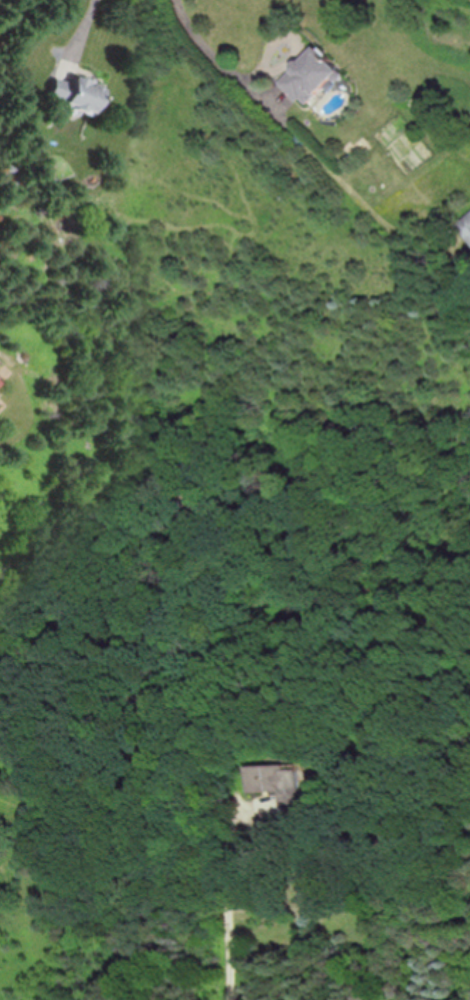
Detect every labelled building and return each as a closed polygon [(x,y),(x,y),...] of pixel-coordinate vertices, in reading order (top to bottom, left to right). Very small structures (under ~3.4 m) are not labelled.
[(322,45),(283,79),(308,108),(347,73),(322,45)] [(52,77),(46,98),(61,103),(59,108),(89,118),(99,86),(70,77),(68,83),(52,77)] [(458,225),(469,240),(469,215),(458,225)] [(255,793),(304,792),(304,766),(255,766),(255,793)]
